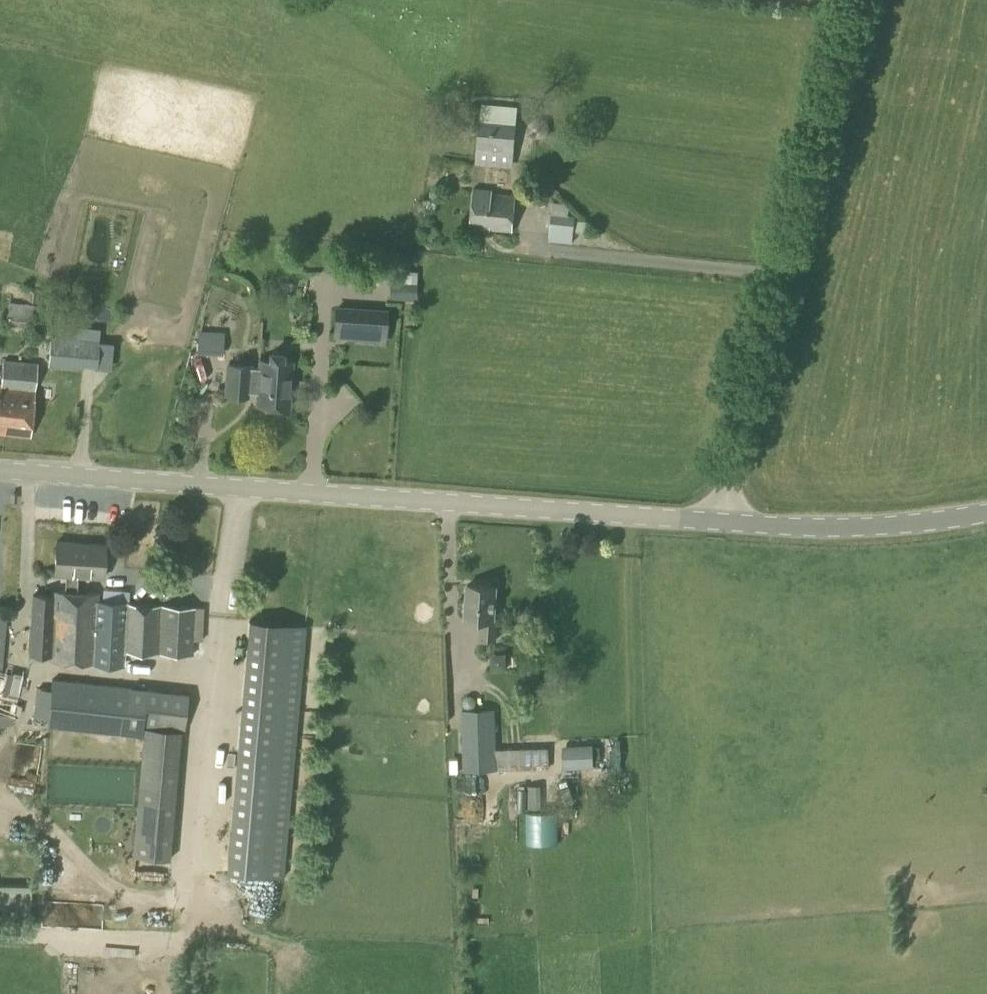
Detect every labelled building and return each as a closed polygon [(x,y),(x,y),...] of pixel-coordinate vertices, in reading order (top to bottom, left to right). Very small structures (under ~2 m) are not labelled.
[(486,104),(485,119),(522,120),(522,105),(486,104)] [(538,140),(539,140),(540,140),(541,139),(542,139),(543,139),(544,138),(545,138),(545,137),(546,136),(547,135),(547,134),(548,134),(548,133),(548,132),(548,131),(549,130),(549,129),(549,128),(549,127),(548,127),(548,126),(548,125),(548,124),(547,124),(547,123),(546,122),(545,121),(544,120),(543,120),(543,119),(542,119),(541,119),(541,118),(540,118),(539,118),(538,118),(537,118),(536,118),(535,118),(534,119),(533,119),(532,119),(532,120),(531,120),(531,121),(530,121),(529,122),(529,123),(528,123),(528,124),(528,125),(527,125),(527,126),(527,127),(527,128),(527,129),(527,130),(527,131),(527,132),(527,133),(528,133),(528,134),(528,135),(529,135),(529,136),(530,137),(531,137),(531,138),(532,138),(532,139),(533,139),(534,139),(535,140),(536,140),(537,140),(538,140)] [(511,169),(516,125),(479,121),(474,165),(511,169)] [(513,230),(516,195),(492,193),(492,189),(474,187),(470,226),(513,230)] [(565,205),(552,203),(549,230),(573,233),(574,216),(569,215),(570,209),(565,205)] [(415,300),(416,283),(389,281),(388,299),(415,300)] [(52,307),(8,302),(5,324),(49,330),(52,307)] [(385,344),(387,309),(334,305),(332,338),(354,339),(354,342),(385,344)] [(87,339),(88,327),(64,324),(63,337),(49,336),(46,366),(83,369),(83,366),(93,367),(93,370),(96,370),(98,340),(87,339)] [(222,355),(223,331),(198,330),(196,354),(222,355)] [(289,406),(293,360),(260,358),(260,366),(250,365),(250,364),(228,362),(226,393),(248,394),(248,390),(258,391),(257,403),(289,406)] [(0,382),(0,431),(31,434),(37,362),(4,359),(2,382),(0,382)] [(175,532),(155,529),(154,539),(174,542),(175,532)] [(104,576),(106,542),(56,539),(54,573),(66,573),(65,589),(54,588),(53,595),(34,593),(31,651),(51,652),(51,659),(96,662),(97,659),(124,661),(124,650),(192,654),(195,606),(99,600),(99,591),(77,590),(77,575),(104,576)] [(498,639),(499,619),(494,619),(496,585),(468,583),(466,618),(482,619),(480,638),(498,639)] [(11,725),(22,678),(1,673),(6,616),(0,615),(0,727),(11,725)] [(305,625),(248,620),(227,869),(285,874),(305,625)] [(499,670),(513,669),(511,652),(497,654),(499,670)] [(185,732),(188,693),(160,691),(160,688),(51,679),(47,726),(46,737),(68,739),(69,730),(141,736),(142,729),(143,729),(132,857),(169,860),(180,731),(185,732)] [(495,749),(494,710),(462,711),(464,766),(492,765),(492,768),(511,767),(511,770),(548,769),(548,748),(495,749)] [(562,769),(594,769),(593,745),(562,746),(562,769)] [(207,821),(199,821),(200,843),(208,843),(207,821)] [(32,886),(0,885),(0,918),(31,919),(32,886)]
